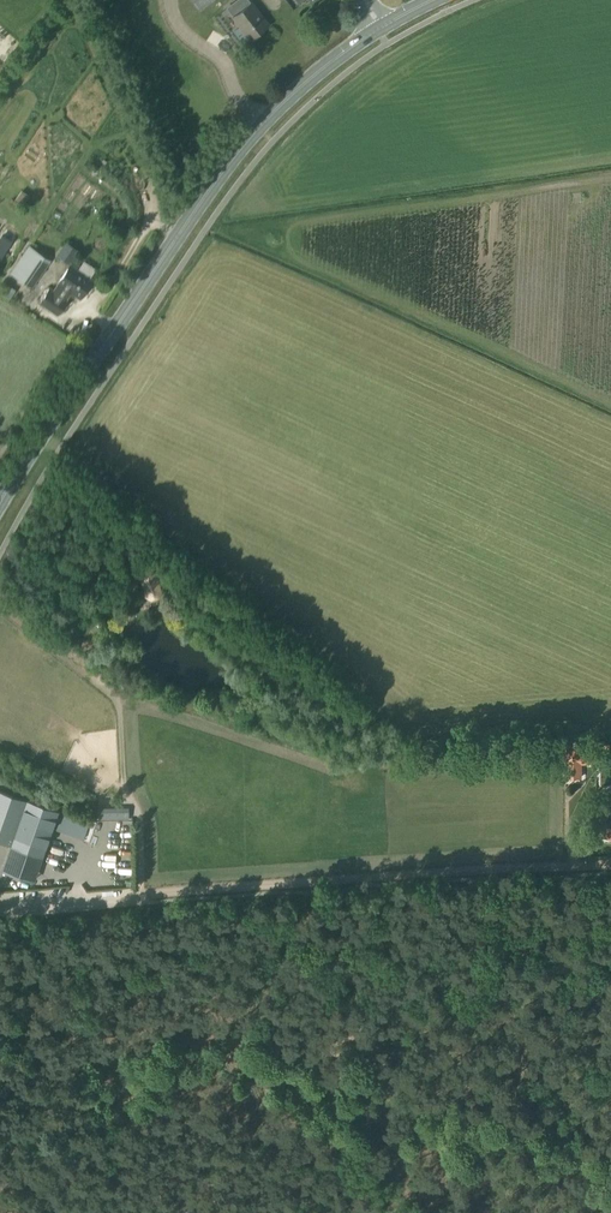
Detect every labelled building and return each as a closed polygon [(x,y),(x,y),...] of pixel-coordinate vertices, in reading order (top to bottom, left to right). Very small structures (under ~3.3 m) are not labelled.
[(198,11),(213,0),(190,0),(198,11)] [(226,8),(233,17),(250,3),(248,0),(236,0),(226,8)] [(251,3),(250,3),(233,17),(249,39),(268,25),(251,3)] [(29,246),(10,274),(31,289),(50,261),(29,246)] [(66,247),(60,256),(70,263),(76,253),(66,247)] [(50,289),(40,303),(57,314),(66,300),(63,298),(68,291),(79,299),(92,280),(70,265),(58,284),(53,291),(50,289)] [(141,570),(140,577),(142,582),(145,597),(151,601),(160,598),(161,592),(157,577),(156,571),(151,567),(141,570)] [(39,802),(42,792),(0,777),(0,839),(12,843),(5,866),(35,876),(57,808),(39,802)] [(128,806),(98,807),(99,818),(128,817),(128,806)] [(84,835),(101,835),(102,823),(84,822),(84,835)]
